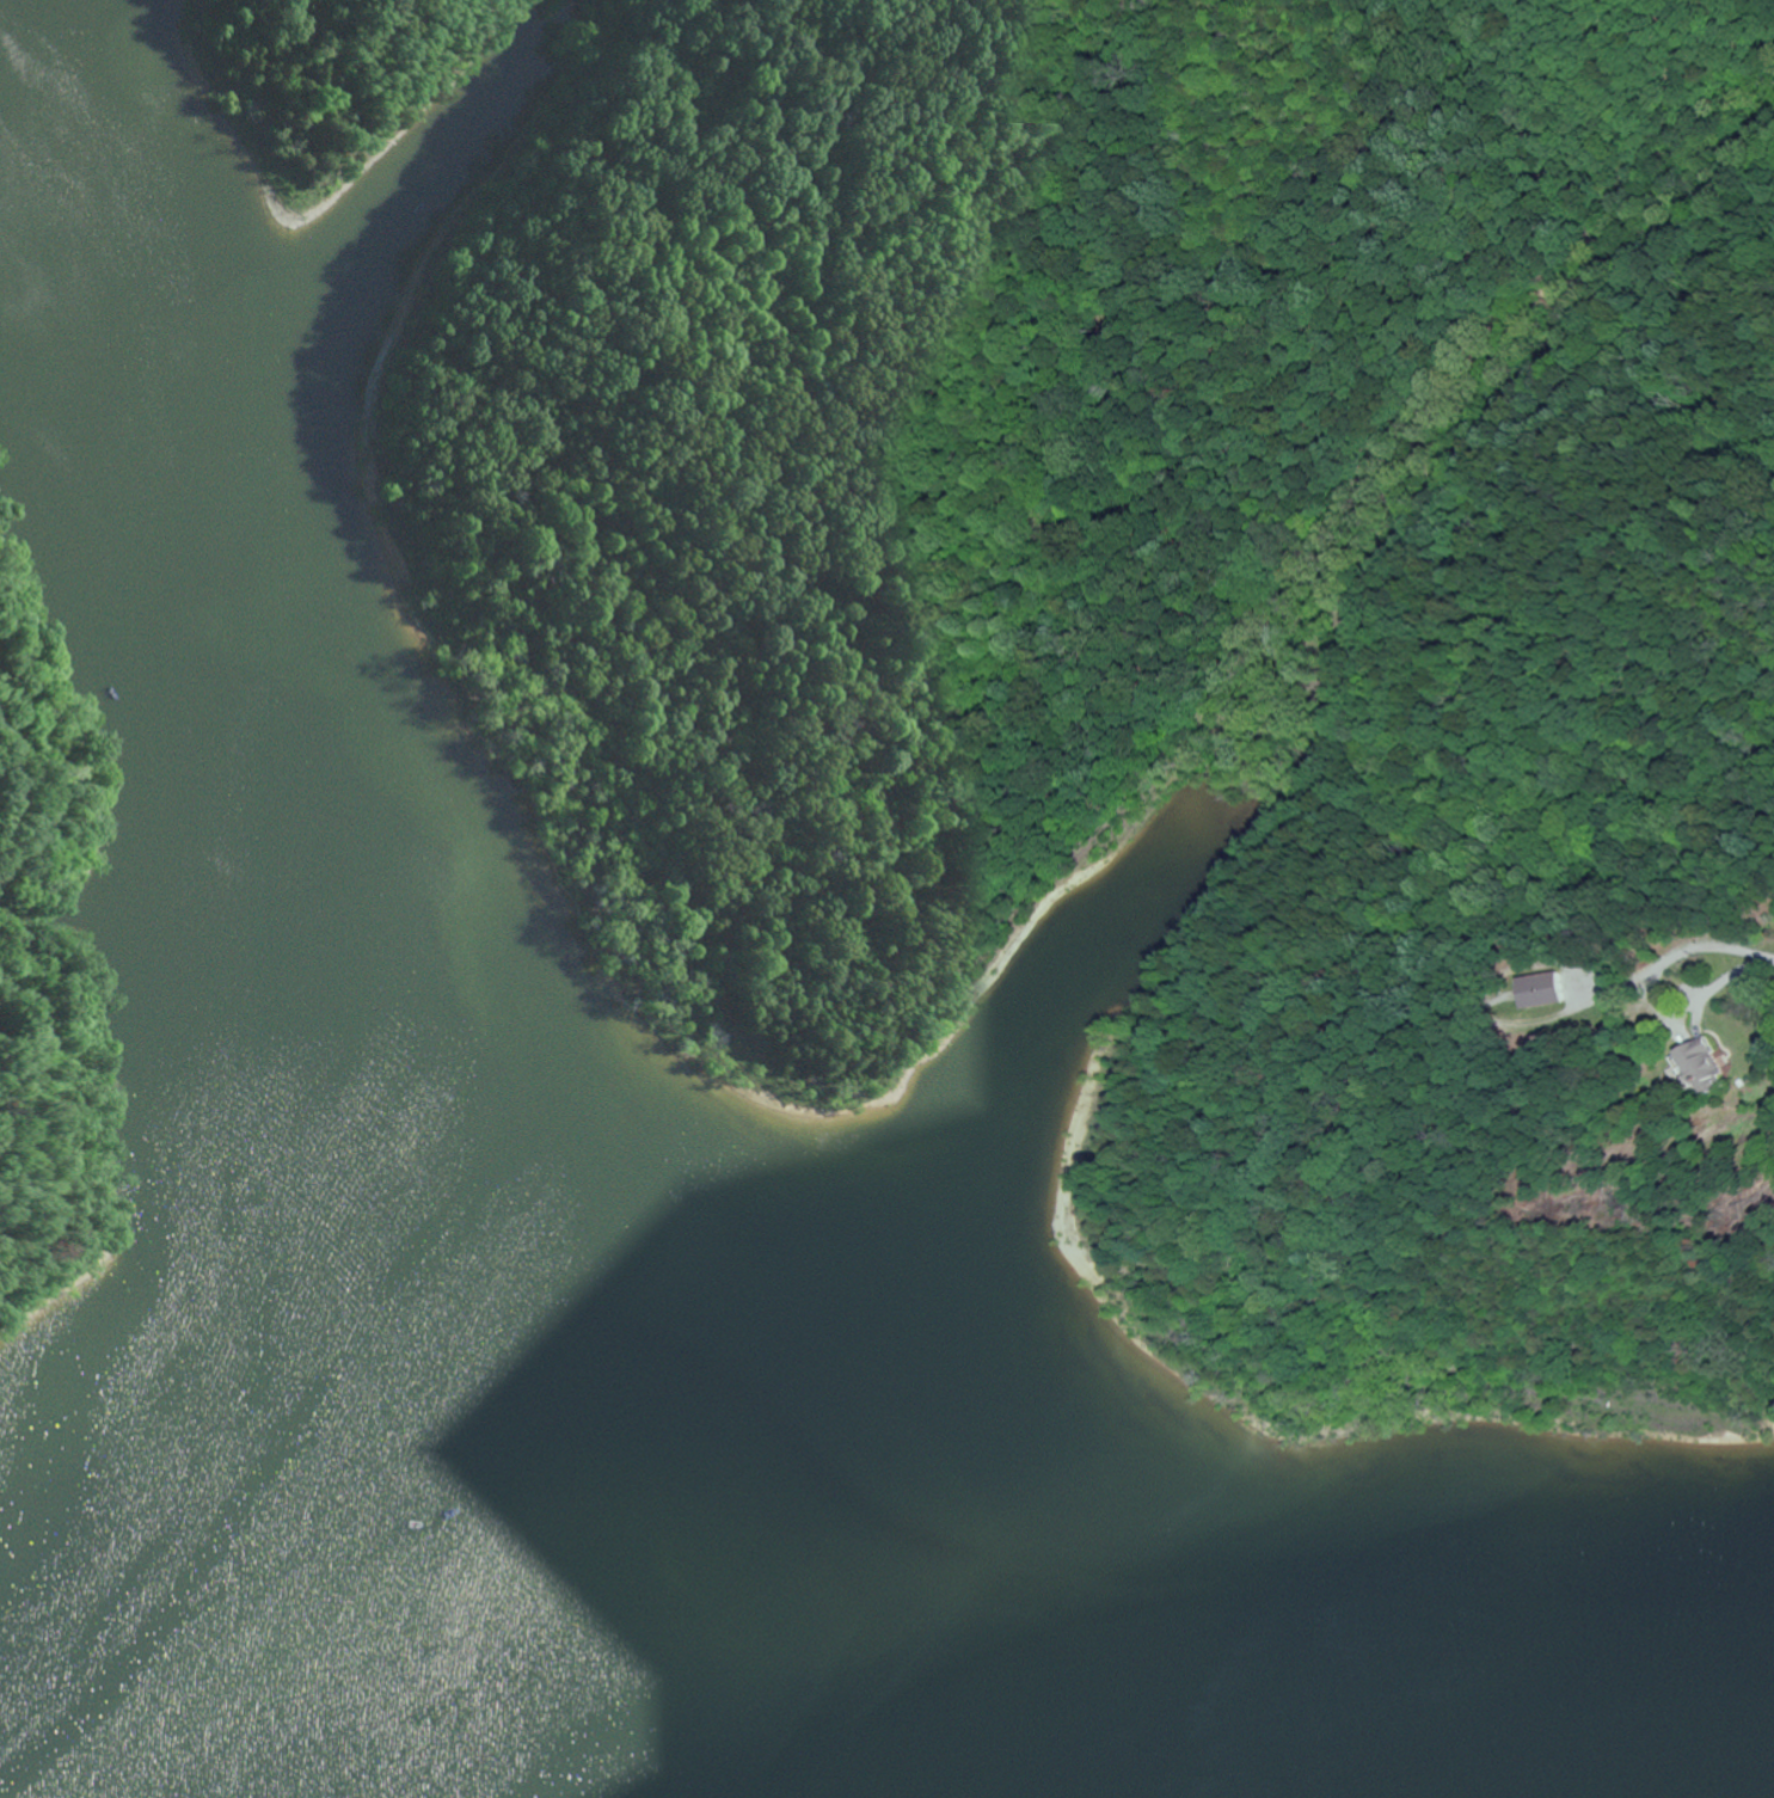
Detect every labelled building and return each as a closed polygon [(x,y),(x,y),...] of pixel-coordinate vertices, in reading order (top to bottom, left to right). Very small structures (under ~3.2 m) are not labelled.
[(1572,1004),(1569,973),(1531,977),(1535,1008),(1572,1004)] [(1711,1099),(1731,1089),(1725,1078),(1731,1075),(1713,1037),(1686,1050),(1711,1099)]
